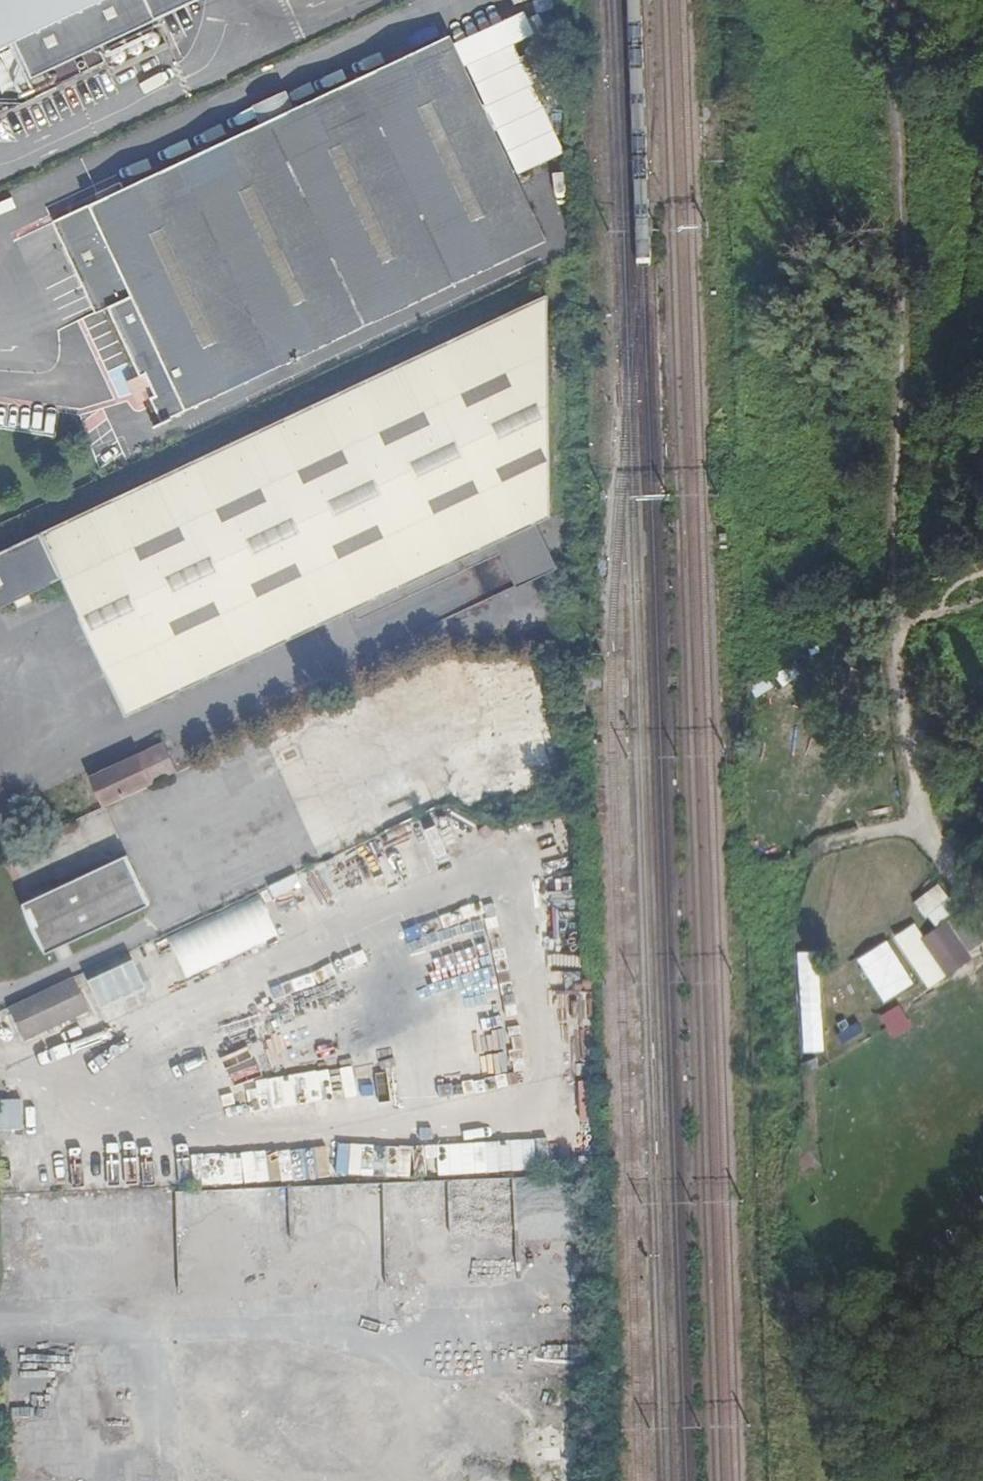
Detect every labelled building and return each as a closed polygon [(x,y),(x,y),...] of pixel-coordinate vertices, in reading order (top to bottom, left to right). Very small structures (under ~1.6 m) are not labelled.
[(109,62),(100,44),(103,43),(115,68),(168,43),(157,19),(155,12),(173,4),(171,0),(0,0),(0,114),(109,62)] [(173,4),(155,12),(157,19),(196,0),(171,0),(173,4)] [(515,176),(451,38),(55,224),(96,313),(109,307),(140,376),(145,374),(154,395),(150,397),(163,423),(545,241),(515,176)] [(555,513),(550,292),(229,444),(0,555),(0,610),(2,613),(15,607),(18,612),(36,602),(35,597),(62,585),(130,717),(288,641),(428,575),(555,513)] [(89,778),(102,806),(177,772),(163,743),(89,778)] [(26,907),(48,953),(153,907),(129,856),(27,902),(26,907)] [(28,1046),(90,1016),(76,981),(14,1011),(28,1046)]
